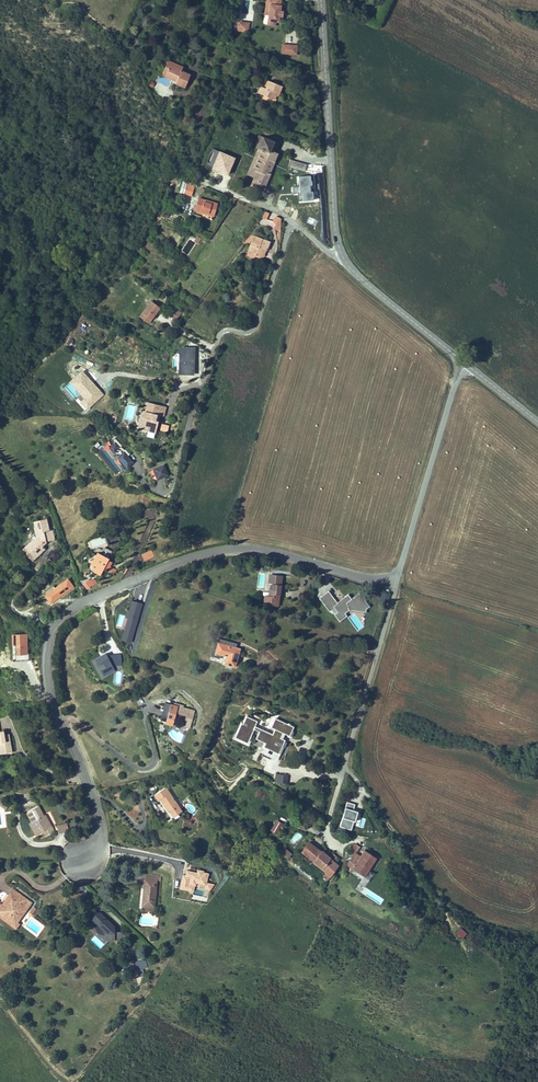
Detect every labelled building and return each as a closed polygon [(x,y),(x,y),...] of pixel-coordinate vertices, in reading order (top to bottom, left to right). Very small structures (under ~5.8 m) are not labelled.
[(266,13),(270,13),(269,24),(278,25),(278,20),(281,20),(282,15),(284,15),(284,9),(282,8),(282,2),(281,2),(282,0),(268,0),(266,13)] [(249,30),(249,21),(238,20),(237,29),(249,30)] [(297,54),(298,43),(283,43),(282,53),(297,54)] [(161,76),(177,82),(179,78),(168,73),(173,61),(169,59),(161,76)] [(181,70),(183,65),(173,61),(168,73),(179,78),(177,82),(177,84),(185,87),(190,74),(181,70)] [(281,92),(284,84),(270,79),(267,86),(262,84),(259,91),(277,98),(279,91),(281,92)] [(279,152),(270,148),(274,140),(262,134),(256,146),(258,147),(246,174),(253,177),(249,186),(262,192),(270,174),(269,174),(279,152)] [(305,171),(306,164),(291,161),(291,163),(296,164),(295,170),(305,171)] [(174,202),(179,203),(179,198),(187,199),(188,190),(176,189),(174,202)] [(192,205),(191,215),(211,217),(212,207),(192,205)] [(265,217),(261,215),(255,221),(262,224),(265,217)] [(274,232),(273,223),(267,219),(265,225),(270,228),(274,232)] [(263,252),(265,242),(248,238),(244,252),(248,252),(247,257),(253,258),(253,255),(255,257),(258,261),(262,257),(259,254),(260,250),(263,252)] [(161,306),(150,299),(139,315),(150,322),(161,306)] [(184,308),(176,303),(169,313),(177,319),(184,308)] [(194,348),(178,347),(178,381),(194,381),(194,348)] [(86,411),(104,395),(82,370),(68,382),(79,394),(75,398),(86,411)] [(136,415),(133,414),(130,421),(133,422),(130,432),(135,433),(141,435),(145,423),(142,422),(144,417),(146,417),(148,413),(150,413),(151,408),(143,406),(140,411),(137,411),(136,415)] [(130,421),(133,414),(131,413),(125,431),(130,432),(133,422),(130,421)] [(125,470),(135,461),(115,440),(111,444),(109,442),(104,446),(117,459),(114,461),(117,464),(113,468),(120,475),(125,470)] [(149,471),(154,483),(169,476),(163,464),(149,471)] [(36,524),(34,512),(25,514),(26,521),(25,521),(27,528),(30,530),(24,537),(20,534),(12,542),(18,549),(20,548),(24,552),(33,542),(30,539),(32,536),(34,537),(34,534),(41,533),(39,524),(36,524)] [(30,530),(27,528),(20,534),(24,537),(30,530)] [(10,544),(21,555),(24,552),(20,548),(18,549),(12,542),(10,544)] [(147,551),(136,555),(139,563),(150,559),(147,551)] [(102,570),(103,568),(105,563),(101,561),(101,559),(91,554),(88,560),(84,561),(88,573),(94,575),(96,572),(99,569),(102,570)] [(276,599),(277,593),(279,577),(266,575),(266,585),(268,584),(266,598),(276,599)] [(47,593),(43,596),(50,605),(74,588),(68,578),(55,588),(53,586),(46,591),(47,593)] [(82,586),(80,584),(78,585),(80,591),(91,586),(88,581),(85,582),(86,585),(82,586)] [(353,592),(339,601),(337,601),(330,613),(324,611),(320,620),(326,622),(328,618),(330,618),(332,613),(343,610),(344,607),(361,613),(366,606),(353,592)] [(381,593),(379,601),(387,602),(389,595),(381,593)] [(132,643),(142,603),(131,600),(121,641),(132,643)] [(6,637),(6,665),(22,663),(21,637),(6,637)] [(221,658),(219,665),(229,669),(235,651),(213,644),(210,655),(221,658)] [(87,672),(89,676),(93,679),(95,677),(98,680),(105,675),(104,671),(107,669),(113,666),(111,658),(104,660),(105,666),(103,667),(96,658),(86,667),(89,670),(87,672)] [(190,725),(195,710),(182,706),(183,705),(178,703),(177,706),(171,705),(167,719),(174,721),(176,714),(186,717),(184,724),(190,725)] [(241,723),(235,737),(247,742),(253,729),(259,731),(256,738),(265,742),(263,746),(278,753),(281,746),(284,747),(286,742),(285,741),(285,740),(280,737),(282,732),(291,736),(293,732),(291,731),(293,726),(275,718),(271,727),(275,729),(272,734),(255,726),(257,721),(247,716),(243,724),(241,723)] [(305,735),(301,742),(310,747),(314,740),(305,735)] [(265,770),(273,774),(278,763),(271,759),(265,770)] [(288,776),(276,774),(275,782),(287,783),(288,776)] [(160,788),(148,795),(153,802),(153,801),(164,819),(167,817),(164,813),(172,807),(160,788)] [(175,813),(172,807),(164,813),(167,817),(175,813)] [(37,818),(38,817),(33,808),(21,815),(27,824),(24,826),(31,838),(38,834),(40,838),(50,832),(47,828),(45,829),(41,821),(39,821),(37,818)] [(40,816),(38,817),(37,818),(39,821),(41,821),(45,829),(47,828),(40,816)] [(277,835),(283,824),(276,820),(270,831),(277,835)] [(61,825),(54,826),(54,833),(63,831),(61,825)] [(287,860),(293,855),(285,847),(280,853),(287,860)] [(313,871),(319,864),(299,847),(292,854),(313,871)] [(363,885),(373,874),(363,866),(360,868),(358,867),(360,864),(356,860),(348,870),(363,885)] [(325,869),(319,864),(313,871),(310,874),(312,876),(316,880),(325,869)] [(180,890),(194,892),(195,886),(212,888),(213,884),(208,883),(209,873),(184,869),(180,890)] [(136,880),(134,907),(148,909),(149,882),(136,880)] [(10,932),(13,928),(11,927),(26,908),(7,893),(0,902),(0,925),(10,932)] [(100,936),(99,942),(107,940),(106,926),(92,912),(84,913),(84,927),(85,928),(88,925),(91,927),(91,934),(92,935),(95,934),(97,933),(100,936)] [(102,912),(98,912),(111,925),(111,920),(102,912)] [(457,933),(462,938),(467,934),(461,929),(457,933)] [(92,935),(99,942),(100,936),(97,933),(95,934),(92,935)] [(138,957),(127,960),(130,969),(140,965),(138,957)]
